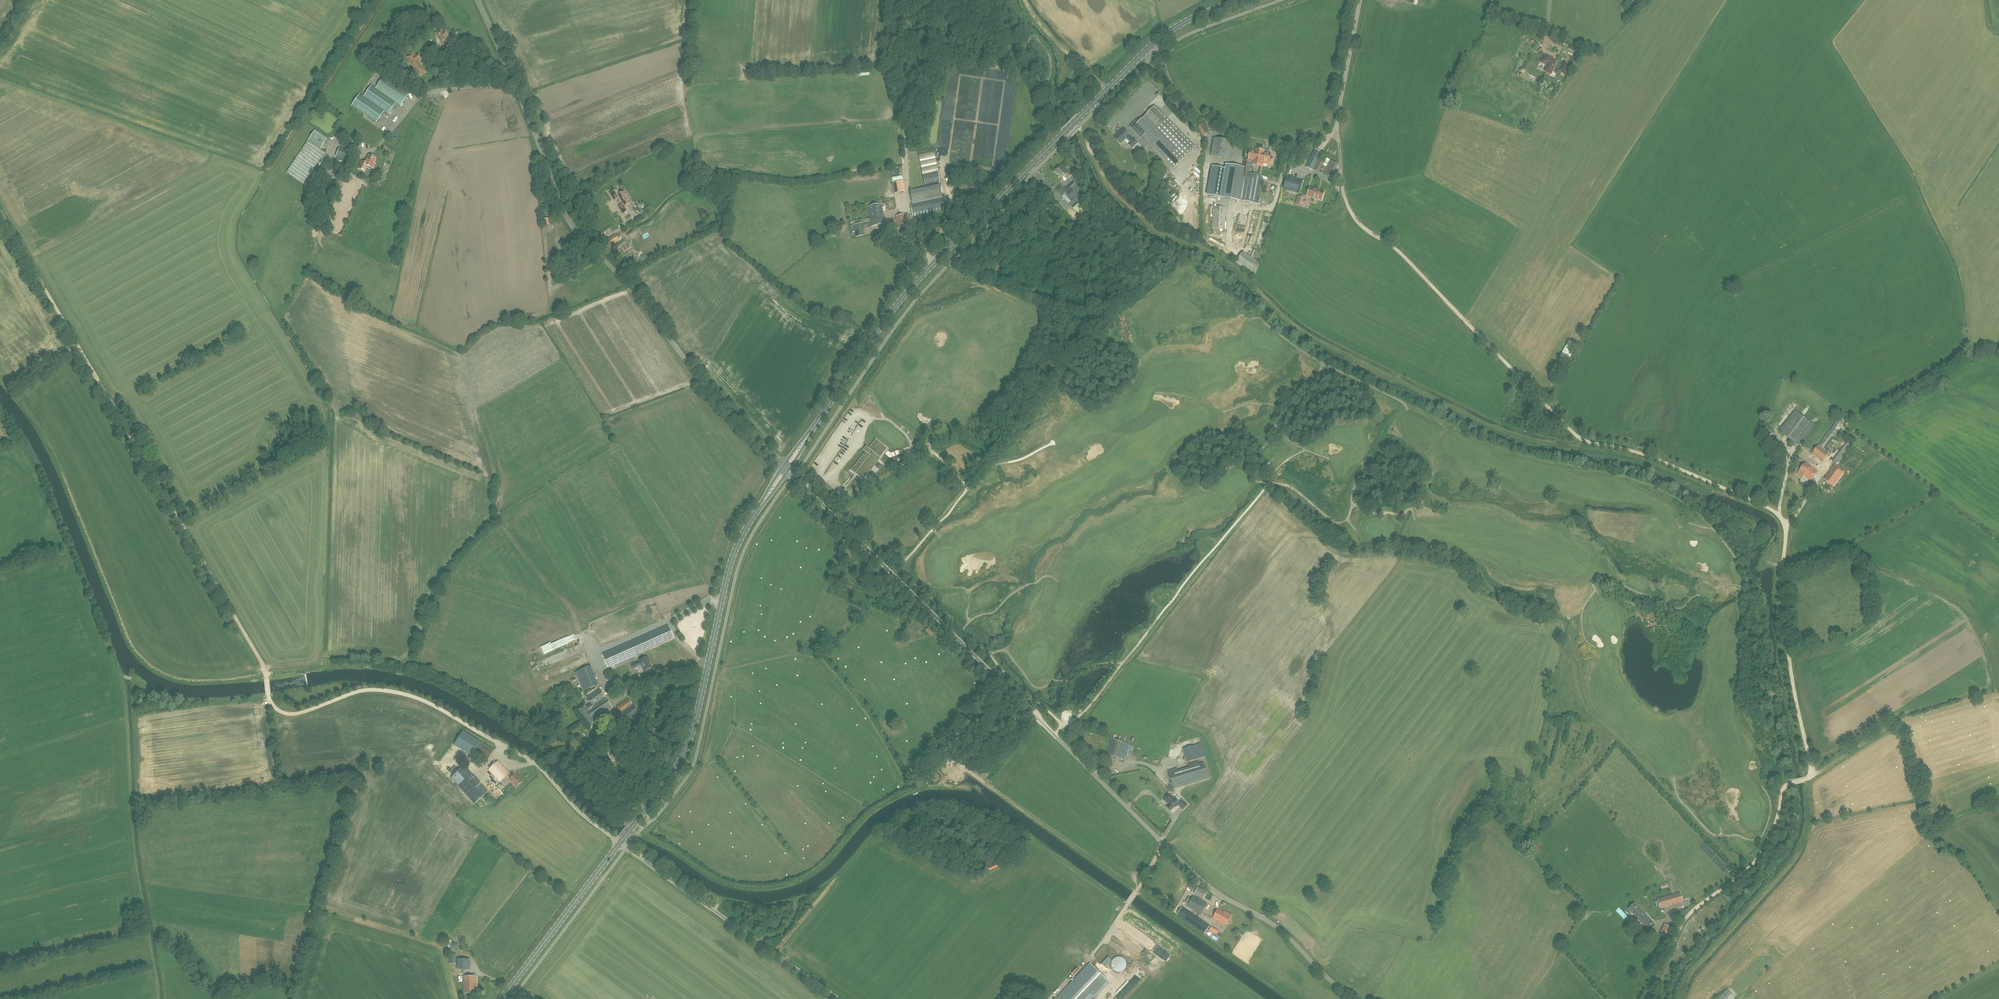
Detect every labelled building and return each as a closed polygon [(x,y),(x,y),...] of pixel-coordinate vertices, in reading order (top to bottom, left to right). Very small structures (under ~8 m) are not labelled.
[(449,48),(447,44),(448,43),(449,36),(449,35),(447,33),(445,30),(443,31),(442,30),(440,30),(437,32),(436,34),(438,36),(439,36),(444,42),(442,44),(446,50),(449,48)] [(1581,49),(1570,44),(1568,48),(1579,53),(1581,49)] [(416,62),(419,60),(423,58),(419,53),(416,55),(416,56),(414,57),(412,54),(413,53),(412,52),(410,53),(411,55),(407,57),(421,76),(426,72),(422,65),(421,66),(419,64),(418,65),(416,62)] [(1578,60),(1580,55),(1575,53),(1570,64),(1574,66),(1577,60),(1578,60)] [(1551,74),(1556,61),(1544,55),(1541,62),(1547,64),(1544,71),(1551,74)] [(1571,57),(1567,55),(1562,64),(1566,66),(1571,57)] [(408,94),(384,77),(376,89),(372,86),(364,97),(359,94),(351,106),(376,123),(384,112),(388,114),(396,103),(400,106),(408,94)] [(1187,139),(1186,138),(1167,118),(1156,106),(1139,123),(1137,120),(1130,127),(1141,138),(1142,136),(1165,159),(1166,160),(1187,139)] [(1203,136),(1211,131),(1205,122),(1197,127),(1203,136)] [(1131,148),(1137,142),(1133,138),(1133,139),(1129,135),(1123,128),(1117,134),(1113,137),(1120,143),(1126,138),(1129,142),(1128,144),(1131,148)] [(286,173),(304,185),(325,153),(320,149),(328,139),(315,130),(286,173)] [(1228,159),(1231,141),(1214,139),(1211,156),(1228,159)] [(1334,155),(1336,150),(1329,147),(1327,152),(1334,155)] [(348,164),(353,155),(340,148),(335,158),(348,164)] [(1250,151),(1249,159),(1254,160),(1255,161),(1254,165),(1261,166),(1262,161),(1272,163),(1272,158),(1270,157),(1271,154),(1264,153),(1264,151),(1256,149),(1255,151),(1250,151)] [(1322,153),(1315,149),(1305,167),(1312,171),(1322,153)] [(921,162),(922,169),(923,174),(939,172),(936,153),(920,155),(921,162)] [(365,163),(362,161),(358,168),(365,172),(368,166),(373,168),(375,164),(374,163),(376,159),(369,156),(365,163)] [(1325,164),(1319,160),(1314,169),(1320,173),(1325,164)] [(1330,178),(1338,164),(1332,160),(1324,174),(1330,178)] [(1244,161),(1243,167),(1237,200),(1257,203),(1262,176),(1249,173),(1251,162),(1244,161)] [(336,176),(342,167),(337,164),(331,173),(336,176)] [(1221,197),(1237,200),(1243,167),(1227,165),(1221,197)] [(1069,177),(1071,175),(1064,168),(1063,169),(1060,166),(1055,172),(1062,178),(1066,174),(1069,177)] [(1226,169),(1212,167),(1207,195),(1221,197),(1226,169)] [(1193,173),(1197,177),(1202,172),(1198,168),(1193,173)] [(938,173),(923,176),(925,185),(940,182),(938,173)] [(1298,193),(1302,180),(1287,176),(1283,189),(1298,193)] [(1174,189),(1178,186),(1176,183),(1174,184),(1172,180),(1169,182),(1174,189)] [(904,191),(902,181),(892,183),(894,193),(904,191)] [(1057,191),(1071,206),(1078,213),(1087,206),(1083,196),(1082,191),(1077,186),(1078,185),(1074,181),(1068,187),(1067,186),(1064,189),(1062,187),(1060,186),(1057,189),(1057,191)] [(912,203),(942,196),(939,184),(909,191),(912,203)] [(1310,187),(1307,196),(1322,200),(1324,192),(1310,187)] [(619,206),(624,214),(630,210),(627,205),(631,203),(630,200),(626,193),(625,193),(624,191),(619,194),(616,189),(611,193),(615,200),(617,199),(621,205),(619,206)] [(942,196),(912,203),(910,203),(912,215),(945,208),(943,196),(942,196)] [(1295,205),(1303,207),(1303,204),(1305,205),(1306,200),(1304,200),(1305,198),(1298,196),(1295,205)] [(872,226),(885,224),(881,204),(868,206),(872,226)] [(1224,230),(1226,208),(1213,207),(1212,229),(1224,230)] [(906,217),(905,214),(893,217),(895,224),(896,224),(897,228),(908,226),(906,217)] [(863,236),(861,223),(853,225),(855,237),(863,236)] [(608,248),(620,241),(616,235),(604,243),(608,248)] [(1255,250),(1253,258),(1260,259),(1262,252),(1255,250)] [(1235,263),(1254,276),(1259,263),(1243,252),(1235,263)] [(1565,360),(1569,352),(1564,349),(1560,357),(1565,360)] [(960,406),(962,403),(958,399),(948,410),(953,414),(959,406),(960,406)] [(1813,424),(1796,410),(1779,431),(1797,444),(1813,424)] [(1830,453),(1825,449),(1847,420),(1841,416),(1819,445),(1819,444),(1812,454),(1823,463),(1830,453)] [(861,478),(883,452),(886,448),(876,441),(852,470),(861,478)] [(1839,455),(1843,458),(1853,446),(1849,442),(1839,455)] [(1832,482),(1843,469),(1840,467),(1837,464),(1838,463),(1834,460),(1829,466),(1830,467),(1828,470),(1823,475),(1831,482),(1832,482)] [(1810,480),(1817,471),(1806,462),(1799,471),(1797,474),(1801,477),(1803,475),(1810,480)] [(668,625),(624,644),(602,654),(608,667),(674,638),(668,625)] [(930,636),(934,632),(928,627),(925,631),(930,636)] [(530,657),(525,659),(526,662),(538,657),(536,653),(530,656),(530,657)] [(635,662),(631,664),(633,669),(641,665),(644,671),(651,668),(648,660),(649,660),(647,657),(639,660),(640,661),(635,663),(635,662)] [(576,673),(583,691),(598,685),(591,667),(576,673)] [(561,695),(572,690),(571,687),(559,692),(561,695)] [(584,705),(577,710),(590,728),(597,723),(595,720),(612,708),(599,689),(586,698),(591,704),(586,707),(584,705)] [(639,715),(629,699),(617,708),(620,713),(617,715),(624,726),(639,715)] [(625,735),(629,742),(636,738),(632,731),(625,735)] [(1123,760),(1129,744),(1111,738),(1106,754),(1123,760)] [(486,763),(489,757),(494,750),(480,742),(472,755),(486,763)] [(1202,743),(1182,749),(1186,762),(1205,756),(1202,743)] [(512,776),(498,761),(489,770),(496,777),(494,778),(496,780),(497,779),(500,782),(506,776),(509,779),(516,786),(522,781),(515,773),(512,776)] [(1173,789),(1208,779),(1204,763),(1179,770),(1178,768),(1168,771),(1173,789)] [(464,766),(451,779),(475,804),(488,791),(464,766)] [(1178,805),(1183,810),(1188,805),(1182,799),(1181,799),(1177,795),(1175,798),(1174,798),(1170,794),(1164,800),(1168,805),(1166,807),(1171,811),(1175,807),(1175,808),(1178,805)] [(984,860),(988,871),(1002,865),(997,855),(984,860)] [(1203,900),(1208,892),(1198,887),(1193,895),(1203,900)] [(1674,902),(1674,904),(1682,901),(1680,893),(1660,898),(1663,907),(1671,905),(1670,903),(1674,902)] [(1187,907),(1201,914),(1207,903),(1193,896),(1187,907)] [(1182,906),(1177,914),(1176,915),(1204,934),(1204,933),(1210,925),(1182,906)] [(1633,914),(1647,928),(1650,925),(1650,926),(1652,924),(1651,924),(1653,922),(1644,913),(1641,910),(1637,906),(1636,908),(1635,907),(1634,908),(1635,908),(1631,912),(1633,914)] [(1225,912),(1218,908),(1213,918),(1226,925),(1232,915),(1225,912)] [(1668,939),(1673,928),(1665,925),(1661,935),(1668,939)] [(1115,942),(1113,947),(1121,950),(1123,946),(1115,942)] [(1113,960),(1112,962),(1111,964),(1112,967),(1113,969),(1115,971),(1117,971),(1120,972),(1122,971),(1124,970),(1126,968),(1126,965),(1126,963),(1125,960),(1124,958),(1122,957),(1119,957),(1117,957),(1115,958),(1113,960)] [(457,968),(470,968),(471,959),(458,959),(457,968)] [(1109,982),(1089,963),(1055,998),(1093,998),(1109,982)] [(476,976),(463,976),(463,993),(477,993),(476,976)] [(1733,996),(1727,989),(1716,998),(1730,998),(1733,996)]
